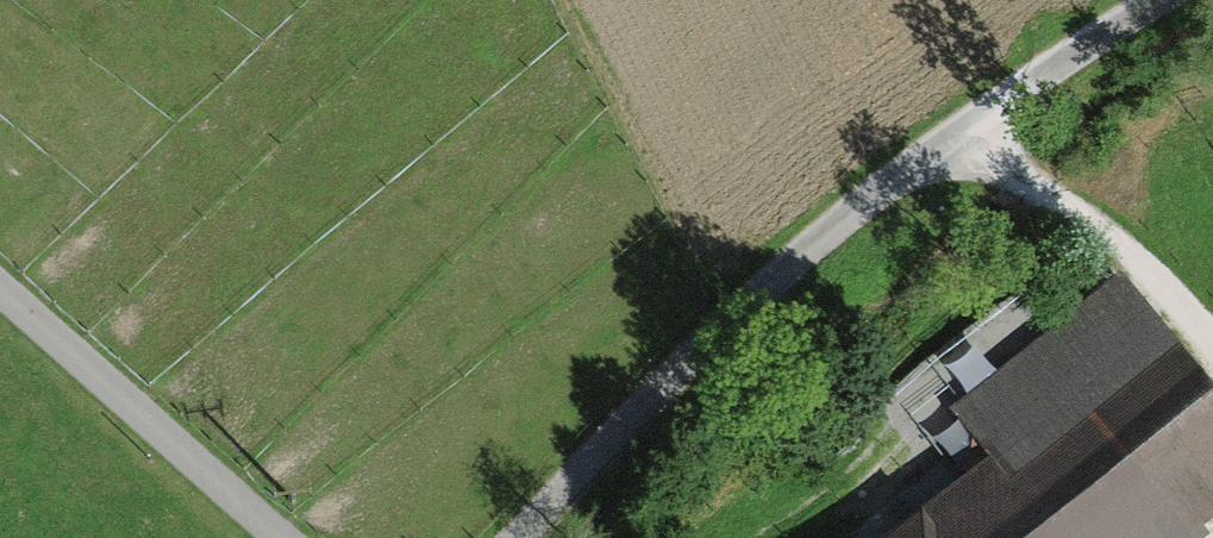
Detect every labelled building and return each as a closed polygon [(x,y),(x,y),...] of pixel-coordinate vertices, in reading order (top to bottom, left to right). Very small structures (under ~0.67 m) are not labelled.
[(1212,488),(1212,453),(1107,310),(956,420),(1002,483),(928,537),(1145,537),(1212,488)]
